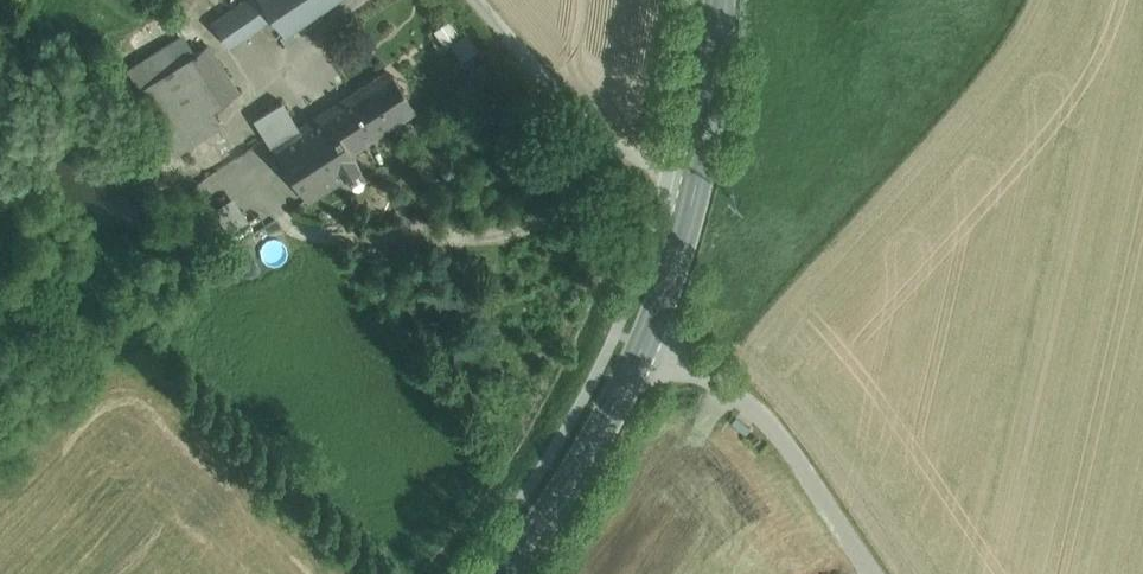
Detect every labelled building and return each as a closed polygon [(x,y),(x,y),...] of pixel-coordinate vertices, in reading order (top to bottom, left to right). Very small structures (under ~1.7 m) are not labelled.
[(212,21),(229,46),(272,17),(261,0),(244,0),(212,21)] [(272,17),(285,34),(335,0),(261,0),(272,17)] [(208,45),(180,63),(210,111),(212,110),(238,93),(208,45)] [(180,63),(139,89),(178,151),(221,124),(212,110),(210,111),(180,63)] [(367,88),(326,113),(350,151),(391,125),(414,110),(389,73),(367,87),(367,88)] [(282,102),(254,120),(274,150),(277,148),(276,145),(300,130),(282,102)] [(300,130),(276,145),(277,148),(309,198),(360,166),(350,151),(326,113),(300,130)] [(234,195),(212,204),(223,229),(244,220),(234,195)]
